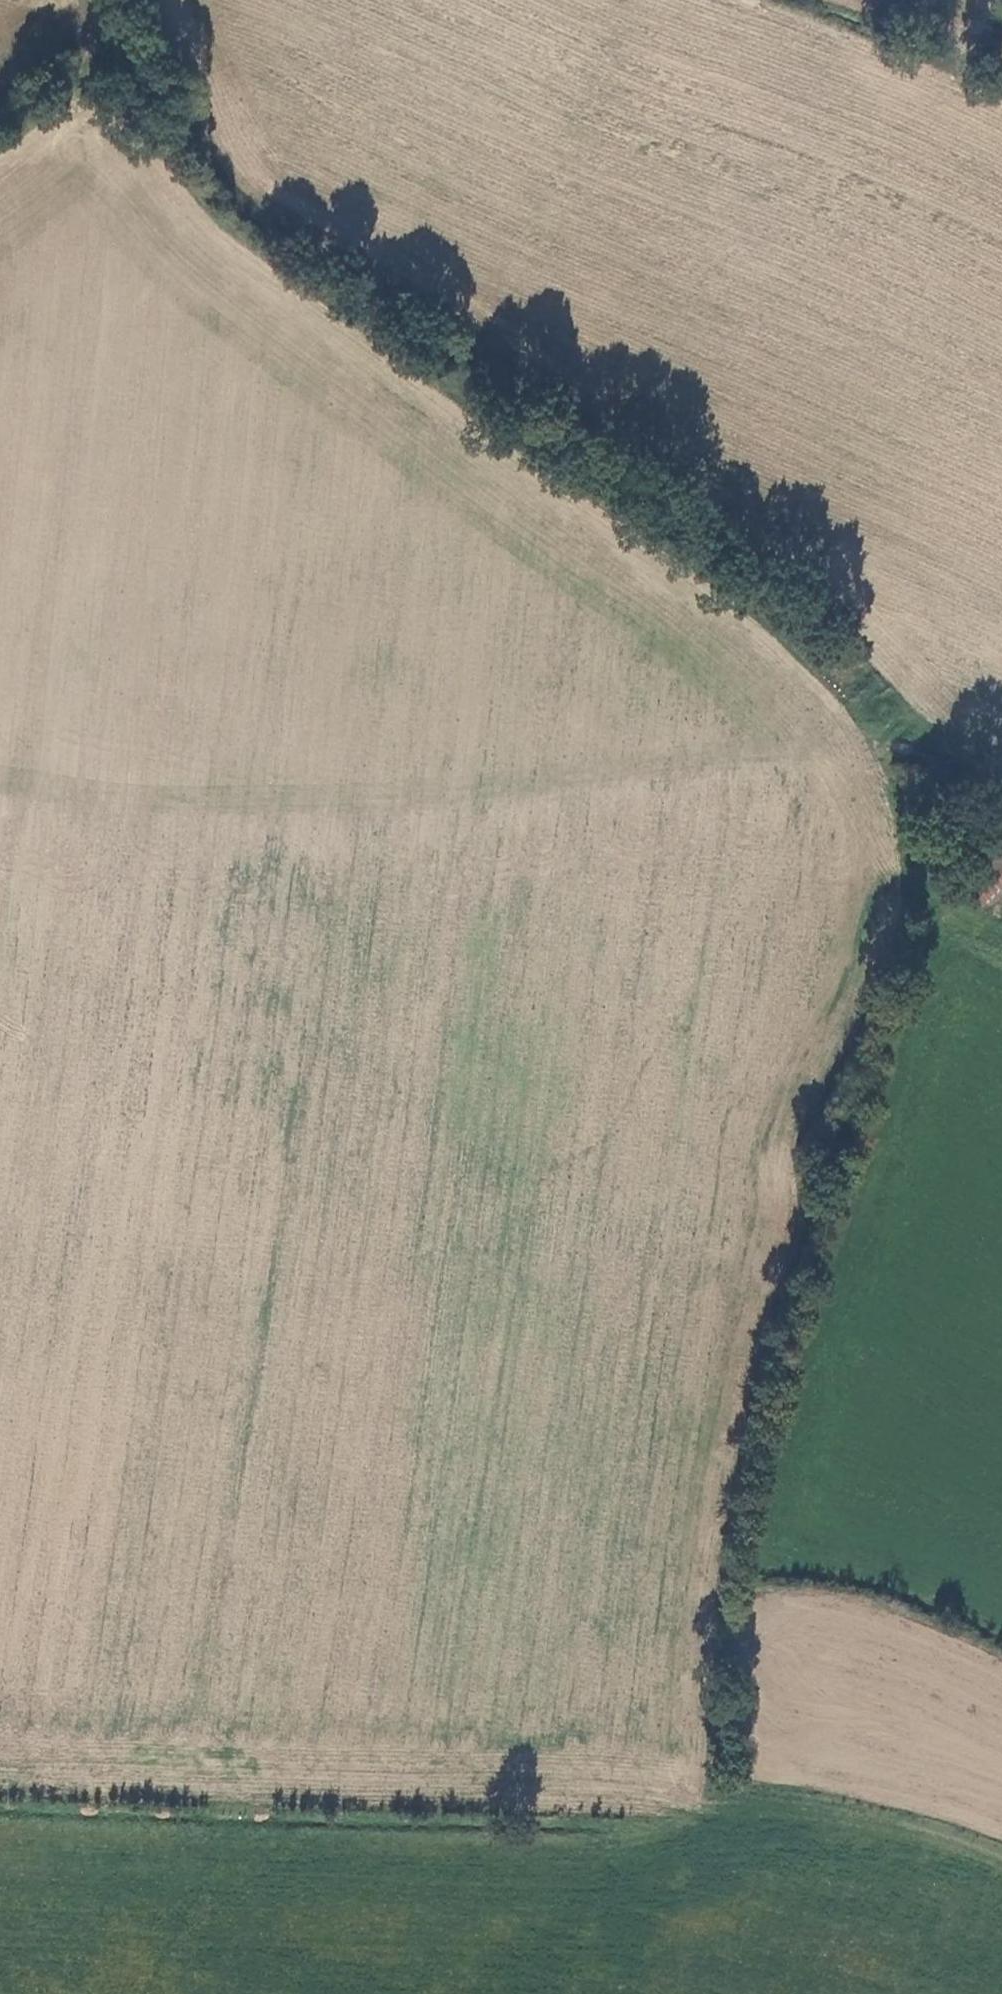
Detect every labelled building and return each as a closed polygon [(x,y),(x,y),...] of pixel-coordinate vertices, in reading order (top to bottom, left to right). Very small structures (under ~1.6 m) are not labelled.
[(1001,889),(1001,852),(967,886),(985,905),(1001,889)]
